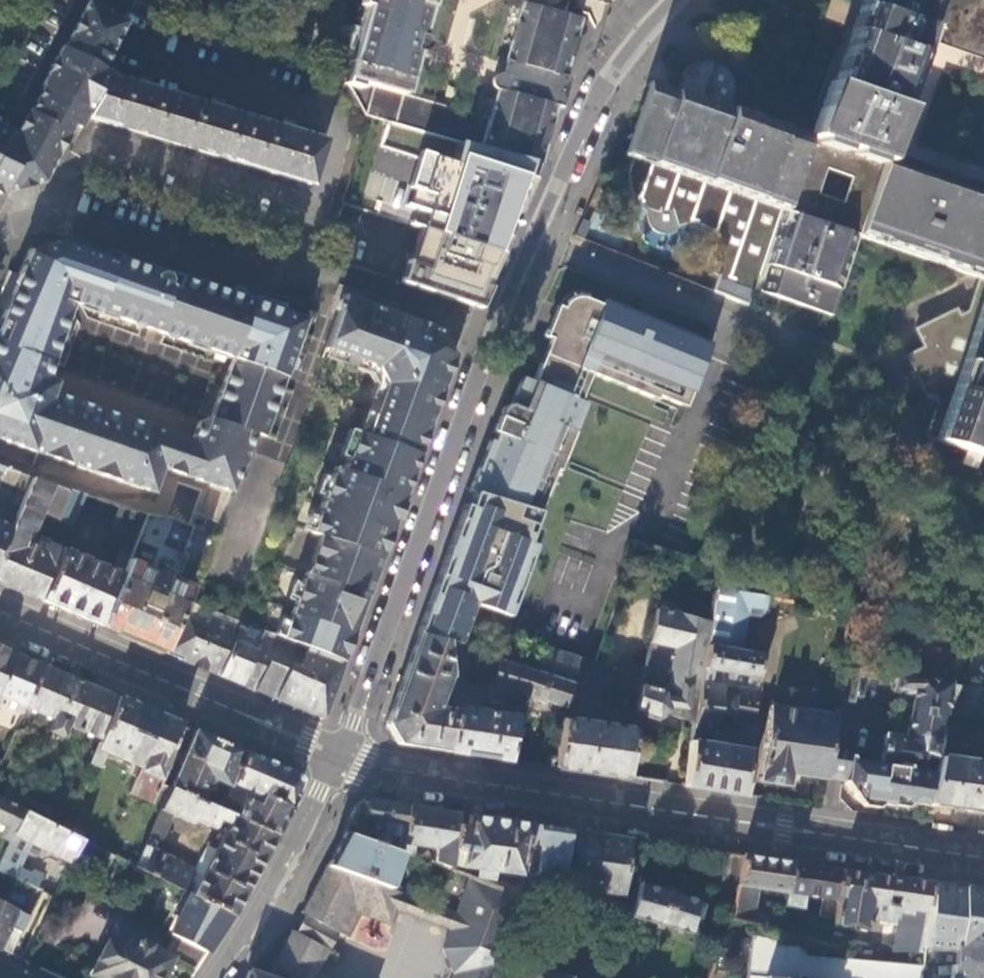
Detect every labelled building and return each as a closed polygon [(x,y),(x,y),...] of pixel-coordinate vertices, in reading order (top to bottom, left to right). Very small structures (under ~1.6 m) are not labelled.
[(12,11),(18,0),(0,0),(0,4),(12,11)] [(357,27),(350,50),(343,75),(373,84),(403,93),(415,50),(415,51),(418,51),(421,50),(423,48),(424,47),(425,45),(425,41),(424,39),(422,37),(420,36),(419,36),(429,0),(365,0),(357,27)] [(492,86),(494,88),(496,88),(487,119),(479,149),(538,166),(579,16),(520,0),(501,67),(500,71),(497,71),(494,72),(492,74),(490,76),(489,80),(490,83),(492,86)] [(846,16),(823,82),(901,110),(925,42),(929,29),(939,0),(852,0),(846,16)] [(929,29),(983,48),(983,0),(939,0),(929,29)] [(49,89),(24,138),(25,151),(23,152),(5,189),(45,182),(52,169),(45,167),(39,136),(103,10),(92,5),(68,51),(64,49),(44,87),(49,89)] [(109,76),(112,70),(111,70),(111,69),(110,68),(109,68),(108,66),(108,65),(108,64),(108,63),(108,61),(109,60),(127,23),(103,10),(39,136),(45,167),(52,169),(73,128),(77,126),(82,129),(88,117),(109,76)] [(679,91),(731,109),(734,106),(737,98),(738,92),(738,88),(736,78),(730,69),(727,66),(723,64),(715,60),(704,60),(698,62),(689,67),(683,74),(681,81),(679,91)] [(109,76),(88,117),(310,183),(323,140),(109,76)] [(636,162),(783,212),(810,137),(731,109),(679,91),(651,81),(625,158),(636,162)] [(899,166),(891,164),(884,161),(901,110),(823,82),(809,122),(815,123),(810,137),(783,212),(756,288),(824,314),(830,317),(860,238),(969,275),(980,279),(983,280),(983,196),(899,166)] [(403,93),(373,84),(367,117),(386,123),(479,149),(487,119),(403,93)] [(538,166),(479,149),(386,123),(378,148),(416,160),(401,207),(413,211),(409,225),(421,228),(499,254),(512,225),(515,226),(538,166)] [(0,130),(0,193),(3,194),(5,189),(23,152),(25,151),(24,138),(7,131),(6,133),(0,130)] [(717,274),(756,288),(783,212),(636,162),(633,167),(631,177),(632,189),(635,197),(641,205),(648,210),(658,214),(668,214),(676,212),(679,225),(684,224),(693,224),(708,230),(713,234),(717,240),(722,251),(721,264),(717,274)] [(354,163),(348,184),(372,191),(378,170),(354,163)] [(403,283),(476,306),(499,254),(421,228),(403,283)] [(0,323),(0,347),(51,365),(74,304),(231,359),(211,417),(206,419),(254,436),(264,439),(307,320),(280,312),(281,306),(236,294),(200,283),(200,281),(119,257),(111,278),(88,269),(94,250),(76,244),(75,247),(62,241),(30,251),(20,276),(5,312),(0,323)] [(983,293),(983,280),(980,279),(970,310),(961,315),(956,309),(915,327),(925,346),(906,355),(925,398),(933,395),(938,406),(925,438),(934,441),(983,293)] [(934,441),(965,451),(960,464),(975,469),(979,456),(983,457),(983,293),(934,441)] [(448,369),(454,355),(449,354),(441,335),(443,330),(342,295),(323,351),(374,372),(383,389),(365,436),(357,433),(345,465),(399,482),(409,454),(417,456),(432,416),(424,413),(434,383),(442,386),(448,369)] [(709,352),(712,344),(606,300),(604,306),(583,297),(581,297),(577,297),(575,297),(571,299),(567,302),(563,307),(568,309),(545,365),(541,363),(533,381),(523,377),(511,403),(507,406),(503,409),(504,417),(517,422),(512,438),(497,433),(494,441),(489,440),(470,489),(476,490),(480,491),(542,511),(558,470),(561,471),(588,405),(575,400),(577,394),(583,396),(593,374),(657,400),(659,396),(686,407),(697,380),(691,377),(693,372),(700,375),(709,352)] [(254,436),(206,419),(198,422),(191,442),(51,394),(55,383),(46,380),(51,365),(0,347),(0,438),(38,452),(37,454),(153,494),(162,469),(230,492),(254,436)] [(399,482),(345,465),(342,471),(334,468),(310,534),(327,540),(312,578),(304,574),(280,638),(344,663),(354,634),(344,631),(349,620),(358,624),(381,557),(373,554),(381,531),(389,533),(403,492),(396,489),(399,482)] [(12,527),(33,479),(21,474),(1,523),(12,527)] [(0,555),(0,583),(43,601),(65,551),(63,550),(49,544),(32,536),(42,513),(58,521),(69,491),(33,479),(12,527),(0,555)] [(529,543),(542,511),(480,491),(476,490),(470,506),(465,503),(451,543),(460,546),(459,550),(526,570),(535,546),(529,543)] [(72,527),(83,496),(69,491),(58,521),(72,527)] [(131,553),(144,517),(117,507),(104,543),(131,553)] [(166,652),(186,603),(192,587),(176,581),(187,554),(182,552),(192,528),(164,517),(145,515),(144,517),(131,553),(122,575),(103,626),(166,652)] [(12,527),(1,523),(0,522),(0,555),(12,527)] [(508,616),(526,570),(459,550),(460,546),(451,543),(430,602),(440,605),(437,613),(436,615),(464,625),(472,603),(508,616)] [(65,551),(43,601),(103,626),(122,575),(65,551)] [(764,611),(767,596),(716,587),(709,628),(711,630),(708,645),(742,650),(748,613),(758,615),(764,611)] [(440,605),(430,602),(427,609),(437,613),(440,605)] [(184,660),(204,610),(186,603),(166,652),(184,660)] [(711,630),(709,628),(680,614),(657,608),(644,665),(626,661),(619,690),(638,694),(634,711),(659,719),(666,713),(683,718),(682,724),(687,732),(691,733),(692,726),(701,683),(708,645),(711,630)] [(458,643),(464,625),(436,615),(437,613),(427,609),(419,632),(446,640),(458,643)] [(195,664),(216,614),(204,610),(184,660),(195,664)] [(220,675),(241,624),(216,614),(195,664),(220,675)] [(220,675),(243,684),(264,632),(241,624),(220,675)] [(323,718),(344,663),(280,638),(264,632),(243,684),(323,718)] [(446,640),(419,632),(415,643),(386,723),(400,744),(450,751),(455,711),(454,711),(434,708),(443,685),(443,674),(450,673),(446,640)] [(513,654),(518,638),(507,635),(501,650),(513,654)] [(742,650),(708,645),(701,683),(717,685),(718,681),(713,680),(714,670),(750,675),(747,690),(760,692),(765,654),(742,650)] [(16,654),(0,647),(0,691),(16,654)] [(574,684),(581,657),(548,647),(539,673),(574,684)] [(499,661),(497,660),(475,652),(467,679),(491,687),(487,700),(517,710),(519,694),(492,684),(499,661)] [(43,665),(25,658),(16,654),(0,691),(0,697),(17,704),(15,709),(22,712),(25,707),(43,665)] [(565,709),(574,684),(539,673),(503,661),(505,656),(500,654),(497,660),(499,661),(492,684),(519,694),(563,709),(565,709)] [(100,738),(117,696),(76,679),(43,665),(25,707),(57,721),(52,732),(67,739),(73,727),(100,738)] [(840,665),(835,699),(853,701),(858,668),(840,665)] [(948,693),(950,684),(916,678),(899,675),(895,693),(916,696),(909,729),(889,727),(885,737),(881,764),(857,760),(853,755),(827,752),(823,777),(823,779),(840,781),(861,806),(874,808),(879,804),(901,807),(907,804),(925,807),(938,757),(941,739),(945,716),(948,693)] [(717,685),(701,683),(692,726),(711,729),(717,730),(724,686),(717,685)] [(962,716),(966,686),(950,684),(948,693),(957,694),(955,715),(962,716)] [(966,686),(962,716),(983,718),(983,687),(966,686)] [(754,728),(760,692),(747,690),(739,689),(734,725),(754,728)] [(168,749),(180,723),(145,708),(117,696),(100,738),(90,763),(98,767),(107,746),(140,760),(127,791),(148,802),(162,769),(155,766),(163,747),(168,749)] [(823,777),(827,752),(833,714),(770,704),(760,780),(789,785),(791,772),(823,777)] [(455,711),(450,751),(510,760),(516,716),(454,707),(454,711),(455,711)] [(945,716),(941,739),(947,740),(950,717),(945,716)] [(555,767),(628,778),(634,729),(562,718),(555,767)] [(711,729),(692,726),(691,733),(684,786),(745,795),(754,728),(734,725),(731,747),(702,742),(704,735),(710,736),(711,729)] [(229,785),(245,750),(214,737),(192,728),(168,784),(201,800),(212,778),(229,785)] [(300,779),(294,772),(291,769),(270,761),(245,750),(229,785),(219,809),(274,835),(289,808),(300,779)] [(925,807),(983,815),(983,763),(938,757),(925,807)] [(133,864),(185,890),(232,913),(253,875),(274,835),(219,809),(201,800),(168,784),(133,864)] [(24,811),(0,799),(0,825),(3,826),(0,833),(0,837),(10,842),(24,811)] [(353,812),(344,834),(397,849),(408,806),(374,800),(365,801),(357,807),(353,812)] [(408,806),(397,849),(404,852),(410,854),(415,840),(437,848),(436,856),(420,851),(418,856),(449,867),(452,849),(457,823),(458,813),(408,806)] [(83,840),(24,811),(10,842),(0,863),(0,872),(36,889),(42,877),(32,872),(31,875),(18,869),(31,843),(71,864),(76,853),(83,840)] [(467,825),(457,823),(452,849),(461,851),(458,865),(520,873),(521,866),(528,823),(468,815),(467,825)] [(567,830),(528,823),(521,866),(532,868),(532,871),(546,885),(560,872),(567,830)] [(631,838),(576,830),(568,884),(623,893),(631,838)] [(397,849),(344,834),(327,866),(390,888),(404,852),(397,849)] [(742,855),(722,852),(718,881),(737,885),(742,855)] [(742,855),(737,885),(731,916),(751,921),(754,910),(758,887),(787,893),(792,862),(742,855)] [(843,869),(792,862),(787,893),(785,904),(803,907),(805,895),(837,900),(843,869)] [(390,888),(327,866),(301,913),(306,915),(339,934),(346,938),(348,934),(360,914),(391,926),(396,911),(427,922),(435,903),(390,888)] [(521,866),(520,873),(525,878),(532,871),(532,868),(521,866)] [(930,882),(843,869),(837,900),(831,931),(829,943),(844,947),(846,937),(847,937),(849,927),(864,929),(866,918),(884,921),(887,919),(891,921),(899,923),(895,945),(888,945),(888,950),(902,951),(920,952),(921,948),(930,882)] [(530,898),(524,895),(523,898),(515,896),(516,893),(470,875),(456,912),(435,903),(427,922),(448,929),(440,948),(452,973),(468,977),(471,977),(475,966),(494,972),(525,930),(519,929),(514,919),(523,914),(530,898)] [(630,915),(690,932),(692,926),(699,928),(705,906),(699,904),(700,899),(640,882),(630,915)] [(930,882),(921,948),(954,950),(951,977),(983,977),(983,890),(930,882)] [(219,934),(232,913),(185,890),(177,903),(183,906),(168,933),(172,935),(206,952),(219,934)] [(9,953),(27,916),(0,902),(0,948),(9,953)] [(754,910),(751,921),(768,926),(771,915),(754,910)] [(306,915),(295,934),(320,948),(329,952),(339,934),(306,915)] [(781,930),(783,919),(771,915),(768,926),(781,930)] [(206,952),(172,935),(162,952),(113,927),(93,966),(103,971),(116,977),(162,977),(171,960),(194,971),(206,952)] [(817,928),(814,939),(829,943),(831,931),(817,928)] [(290,931),(285,939),(262,977),(248,971),(245,977),(303,977),(320,948),(295,934),(290,931)] [(494,972),(475,966),(471,977),(490,977),(494,972)]
